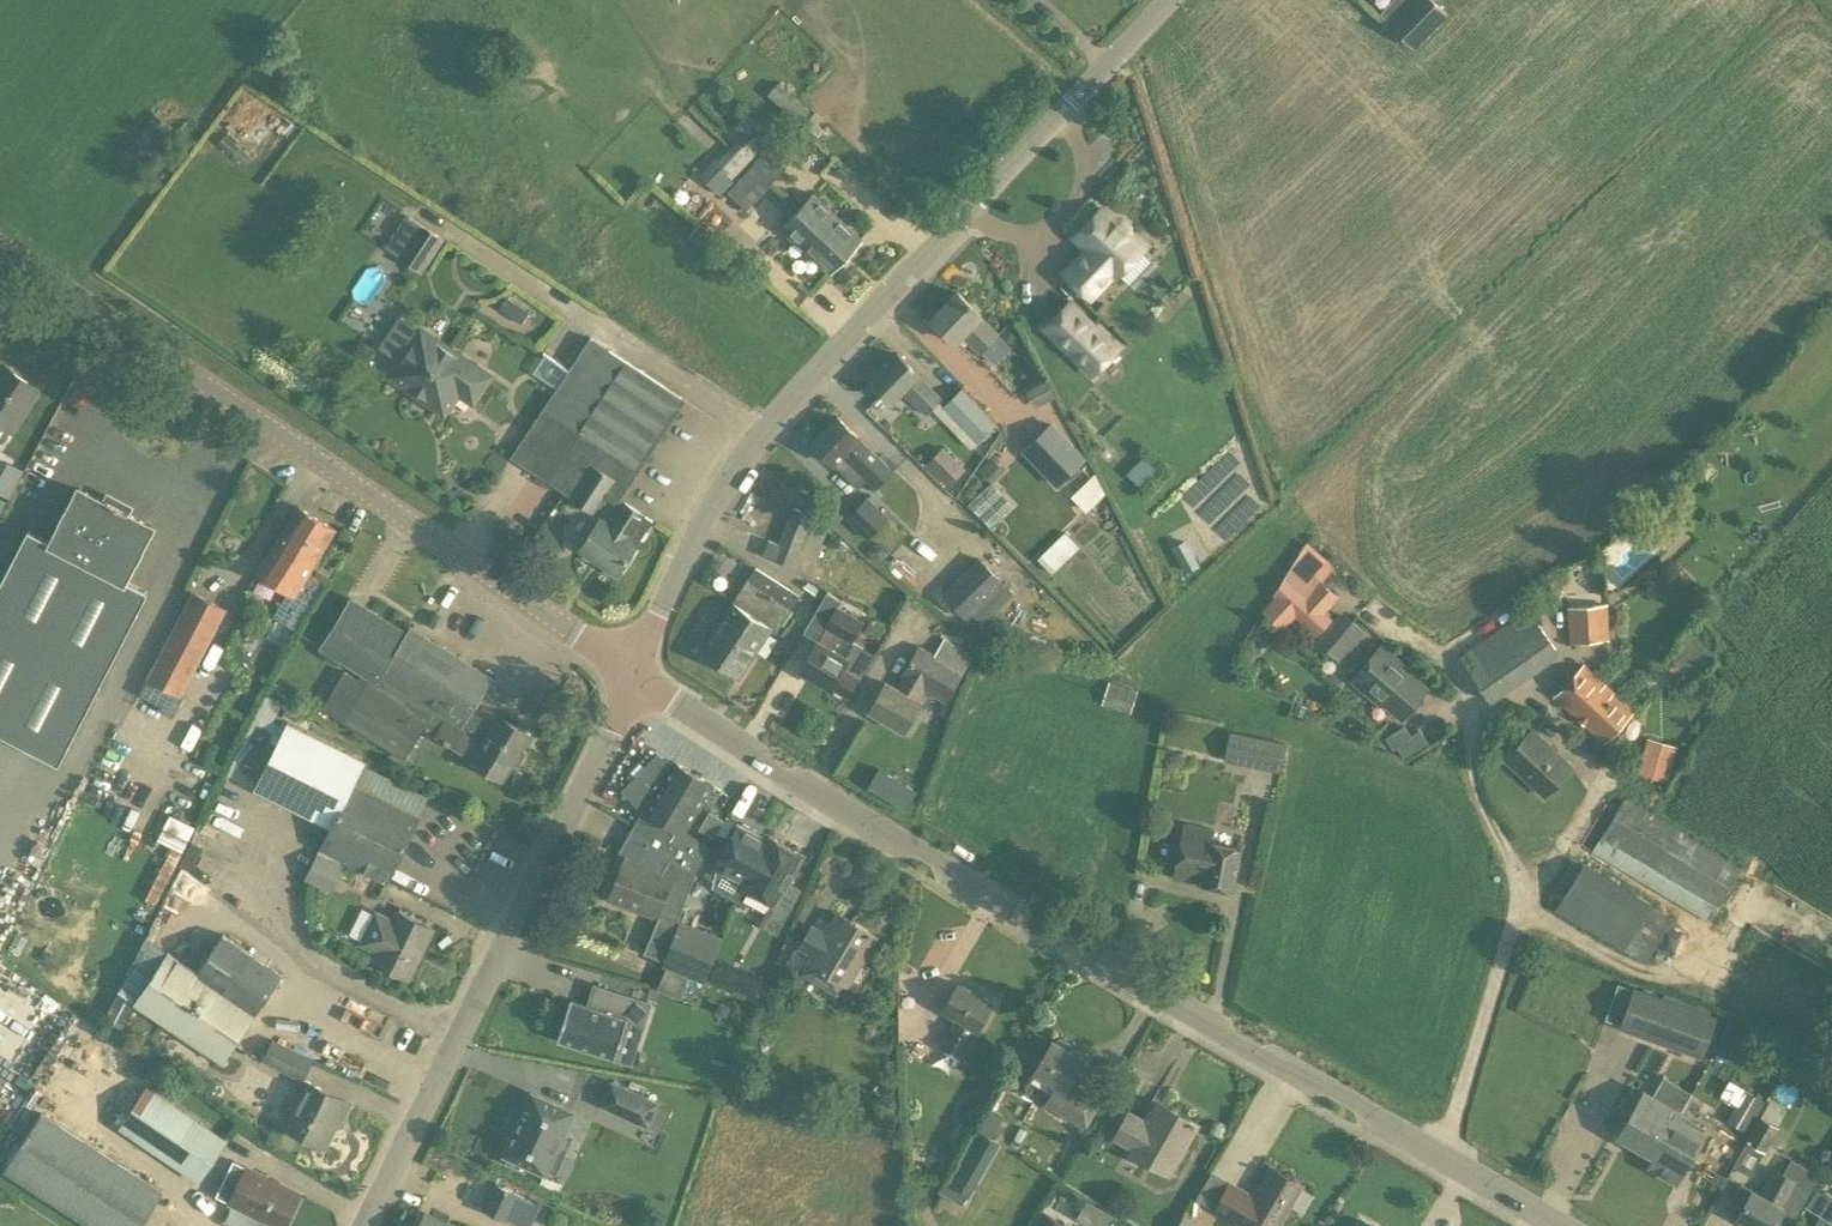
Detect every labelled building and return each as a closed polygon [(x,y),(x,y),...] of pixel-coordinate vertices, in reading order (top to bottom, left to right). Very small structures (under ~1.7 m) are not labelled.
[(1414,49),(1447,15),(1432,0),(1392,0),(1380,13),(1390,22),(1388,24),(1414,49)] [(786,108),(782,112),(798,126),(811,111),(795,97),(786,108)] [(747,129),(714,163),(732,179),(764,145),(747,129)] [(746,209),(786,167),(767,149),(722,197),(731,206),(736,201),(746,209)] [(829,272),(861,239),(814,194),(783,226),(829,272)] [(1088,250),(1065,273),(1091,297),(1113,274),(1116,276),(1143,247),(1128,233),(1128,226),(1121,219),(1114,220),(1102,208),(1075,237),(1088,250)] [(423,273),(445,239),(427,226),(404,260),(423,273)] [(956,342),(962,336),(980,353),(1000,332),(982,315),(957,292),(931,319),(956,342)] [(1070,303),(1045,328),(1092,373),(1116,348),(1089,322),(1070,303)] [(389,349),(403,358),(402,360),(411,367),(400,383),(446,413),(460,392),(475,402),(492,376),(422,329),(418,336),(403,327),(389,349)] [(511,457),(572,497),(571,500),(593,513),(607,492),(620,500),(686,401),(593,338),(511,457)] [(893,402),(902,392),(926,415),(932,408),(971,448),(998,422),(962,385),(943,404),(939,400),(942,398),(896,354),(871,380),(884,392),(893,402)] [(4,442),(39,388),(4,365),(0,371),(0,442),(4,442)] [(1035,408),(1057,396),(1047,379),(1026,390),(1027,393),(1035,408)] [(834,463),(842,455),(877,489),(894,470),(838,415),(812,442),(834,463)] [(1021,450),(1057,486),(1088,456),(1051,420),(1021,450)] [(926,463),(949,484),(967,466),(943,444),(926,463)] [(1006,471),(994,456),(980,469),(991,482),(969,502),(990,526),(1015,505),(994,481),(1006,471)] [(1096,473),(1072,493),(1087,509),(1110,489),(1096,473)] [(0,586),(0,734),(59,765),(148,592),(125,580),(153,526),(128,513),(129,511),(105,499),(104,501),(79,488),(51,542),(28,530),(0,586)] [(866,496),(846,519),(868,539),(889,517),(869,499),(866,496)] [(580,552),(619,576),(653,522),(623,502),(609,523),(601,520),(580,552)] [(794,567),(814,515),(795,507),(780,544),(770,541),(764,556),(794,567)] [(259,573),(296,595),(335,530),(298,508),(259,573)] [(1065,530),(1041,557),(1056,570),(1079,543),(1065,530)] [(1190,539),(1176,544),(1185,569),(1200,564),(1190,539)] [(981,556),(942,593),(967,619),(973,613),(983,624),(1016,592),(981,556)] [(1283,631),(1298,614),(1319,631),(1330,617),(1323,612),(1336,597),(1319,583),(1322,578),(1296,557),(1272,594),(1275,597),(1262,612),(1283,631)] [(740,677),(772,629),(777,632),(791,608),(792,608),(800,596),(757,567),(748,579),(732,602),(699,651),(740,677)] [(183,694),(227,608),(192,590),(148,676),(183,694)] [(850,659),(834,649),(842,636),(853,642),(866,620),(839,604),(842,599),(828,590),(818,607),(804,631),(820,640),(801,671),(832,689),(847,698),(860,676),(845,667),(850,659)] [(404,759),(424,727),(474,758),(473,760),(504,780),(531,736),(500,717),(485,740),(463,727),(493,678),(411,626),(409,631),(352,597),(319,648),(361,674),(359,679),(345,670),(321,709),(404,759)] [(1568,607),(1570,644),(1610,642),(1608,604),(1568,607)] [(1344,609),(1316,639),(1340,661),(1368,631),(1344,609)] [(1491,702),(1560,654),(1528,609),(1459,656),(1491,702)] [(1693,635),(1670,657),(1692,680),(1715,658),(1693,635)] [(922,702),(918,700),(925,689),(947,702),(974,654),(945,637),(936,652),(919,643),(894,686),(887,681),(869,711),(905,732),(922,702)] [(1382,645),(1352,680),(1381,705),(1383,702),(1403,719),(1429,690),(1408,672),(1410,670),(1382,645)] [(1584,666),(1556,697),(1571,711),(1604,742),(1632,711),(1584,666)] [(1103,704),(1132,713),(1138,691),(1109,682),(1103,704)] [(333,829),(319,849),(388,884),(422,816),(356,783),(366,761),(288,722),(254,790),(333,829)] [(1405,759),(1429,743),(1420,730),(1411,735),(1405,725),(1385,737),(1393,749),(1397,747),(1405,759)] [(1571,767),(1532,730),(1505,758),(1543,796),(1571,767)] [(1224,761),(1281,772),(1287,742),(1230,731),(1224,761)] [(1646,742),(1635,778),(1666,787),(1676,751),(1646,742)] [(671,859),(695,873),(710,848),(685,832),(712,784),(674,762),(673,765),(656,755),(626,792),(625,791),(623,793),(644,810),(635,824),(651,834),(644,844),(671,859)] [(1625,797),(1593,852),(1711,922),(1742,868),(1625,797)] [(715,836),(723,819),(709,812),(700,828),(715,836)] [(159,838),(183,850),(195,824),(170,813),(159,838)] [(744,887),(745,888),(772,838),(771,837),(769,841),(757,835),(758,831),(743,823),(741,826),(738,824),(715,866),(746,883),(744,887)] [(651,834),(635,824),(619,852),(628,854),(610,898),(658,918),(674,873),(664,869),(671,859),(644,844),(651,834)] [(1234,890),(1242,849),(1210,843),(1213,830),(1184,824),(1174,877),(1203,882),(1202,884),(1234,890)] [(772,838),(745,888),(775,904),(802,854),(772,838)] [(333,889),(344,867),(339,865),(317,854),(306,875),(333,889)] [(1555,910),(1623,950),(1645,964),(1674,915),(1652,902),(1585,862),(1555,910)] [(399,911),(394,919),(376,913),(361,944),(378,954),(374,961),(410,979),(434,930),(399,911)] [(812,927),(803,943),(817,952),(805,972),(839,991),(872,934),(839,914),(827,936),(812,927)] [(681,920),(680,922),(664,961),(662,965),(668,967),(690,976),(705,983),(723,939),(681,920)] [(122,1027),(135,1005),(223,1063),(256,1015),(283,973),(224,933),(198,972),(168,952),(147,937),(106,1017),(122,1027)] [(668,967),(658,989),(681,998),(690,976),(668,967)] [(750,972),(741,995),(756,1001),(765,978),(750,972)] [(943,1009),(956,1017),(939,1045),(961,1059),(994,1003),(959,983),(943,1009)] [(597,986),(590,1006),(572,1000),(558,1041),(613,1059),(626,1019),(644,1025),(651,1004),(597,986)] [(1619,1028),(1703,1058),(1718,1016),(1634,986),(1619,1028)] [(1058,1038),(1056,1041),(1054,1040),(1036,1073),(1056,1084),(1044,1105),(1067,1118),(1085,1087),(1073,1080),(1085,1058),(1081,1055),(1083,1052),(1072,1046),(1071,1042),(1062,1036),(1058,1038)] [(303,1080),(314,1058),(273,1037),(262,1059),(303,1080)] [(1795,1039),(1789,1076),(1804,1079),(1809,1051),(1801,1044),(1795,1039)] [(660,1102),(611,1080),(600,1105),(648,1127),(660,1102)] [(343,1099),(311,1085),(289,1129),(327,1146),(338,1121),(334,1120),(343,1099)] [(1744,1089),(1726,1120),(1747,1132),(1765,1101),(1744,1089)] [(199,1183),(228,1141),(152,1090),(119,1128),(199,1183)] [(1644,1090),(1617,1137),(1654,1158),(1649,1167),(1677,1183),(1684,1171),(1705,1134),(1678,1118),(1682,1112),(1644,1090)] [(531,1092),(502,1156),(507,1159),(506,1163),(526,1172),(528,1168),(546,1176),(548,1171),(556,1174),(574,1136),(565,1132),(575,1111),(531,1092)] [(0,1160),(0,1172),(83,1225),(180,1225),(184,1220),(168,1183),(39,1100),(0,1160)] [(1111,1136),(1133,1149),(1131,1152),(1169,1174),(1198,1124),(1161,1102),(1150,1120),(1128,1106),(1111,1136)] [(1734,1167),(1751,1176),(1769,1144),(1779,1126),(1761,1116),(1732,1165),(1734,1167)] [(971,1128),(961,1145),(985,1159),(995,1142),(971,1128)] [(1784,1209),(1796,1216),(1820,1174),(1791,1157),(1784,1171),(1775,1166),(1760,1193),(1753,1189),(1737,1219),(1750,1225),(1774,1225),(1784,1209)] [(1239,1225),(1279,1225),(1303,1185),(1273,1167),(1256,1196),(1230,1180),(1212,1210),(1239,1225)] [(275,1225),(281,1225),(298,1192),(251,1168),(232,1205),(275,1225)] [(483,1208),(519,1225),(530,1225),(541,1205),(496,1182),(483,1208)] [(1818,1190),(1808,1206),(1822,1215),(1831,1198),(1818,1190)] [(1078,1217),(1092,1225),(1106,1225),(1112,1215),(1088,1200),(1078,1217)] [(420,1225),(451,1225),(427,1213),(420,1225)]
